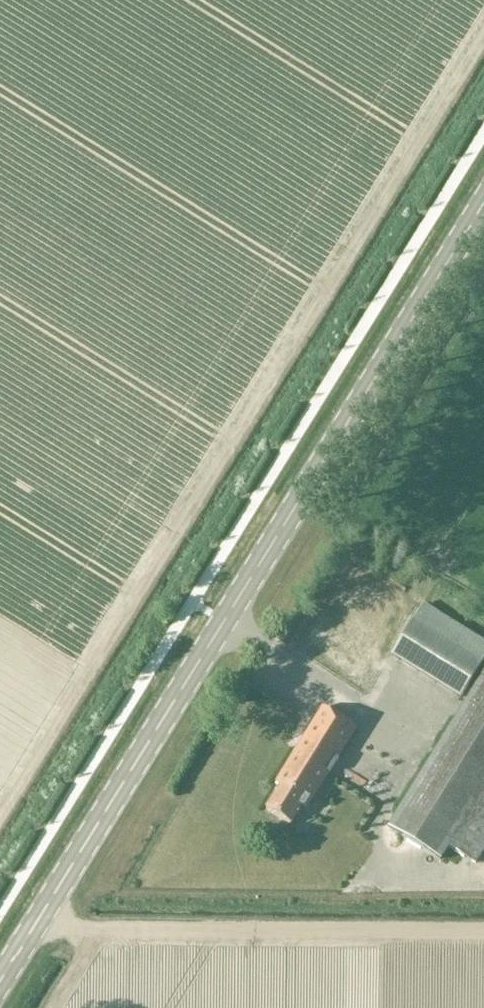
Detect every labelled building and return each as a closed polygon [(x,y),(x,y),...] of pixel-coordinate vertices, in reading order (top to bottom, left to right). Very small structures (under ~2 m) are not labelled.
[(385,653),(460,700),(483,661),(483,643),(417,602),(385,653)] [(379,665),(359,707),(371,713),(392,671),(379,665)] [(389,830),(438,860),(447,845),(474,861),(483,845),(483,676),(389,830)] [(305,812),(355,729),(321,708),(274,784),(279,787),(265,811),(289,826),(300,809),(305,812)]
